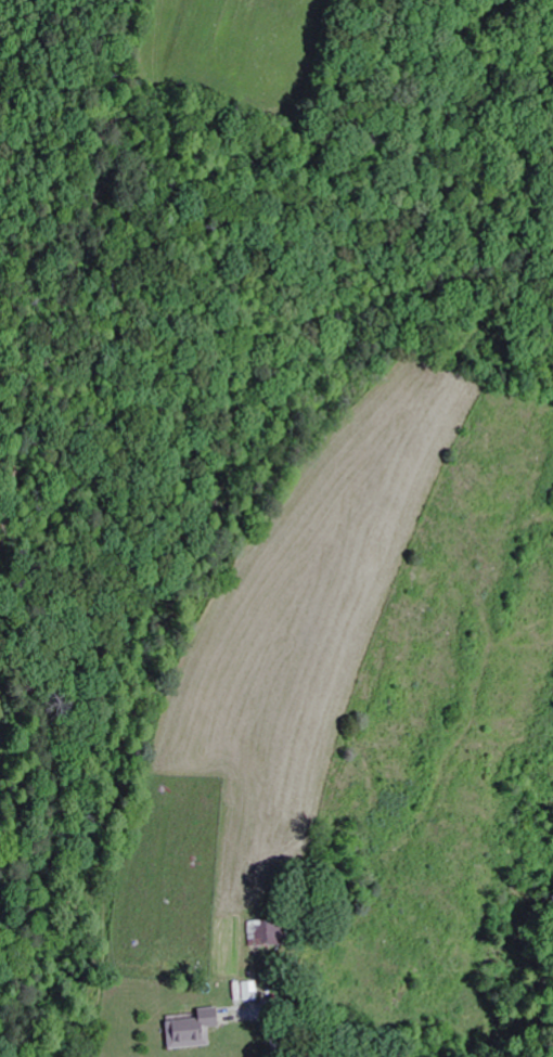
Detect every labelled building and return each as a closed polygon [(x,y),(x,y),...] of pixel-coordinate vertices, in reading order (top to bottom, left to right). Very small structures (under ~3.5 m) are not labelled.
[(195,1021),(164,1022),(165,1050),(208,1048),(207,1028),(214,1028),(214,1009),(194,1010),(195,1021)]
